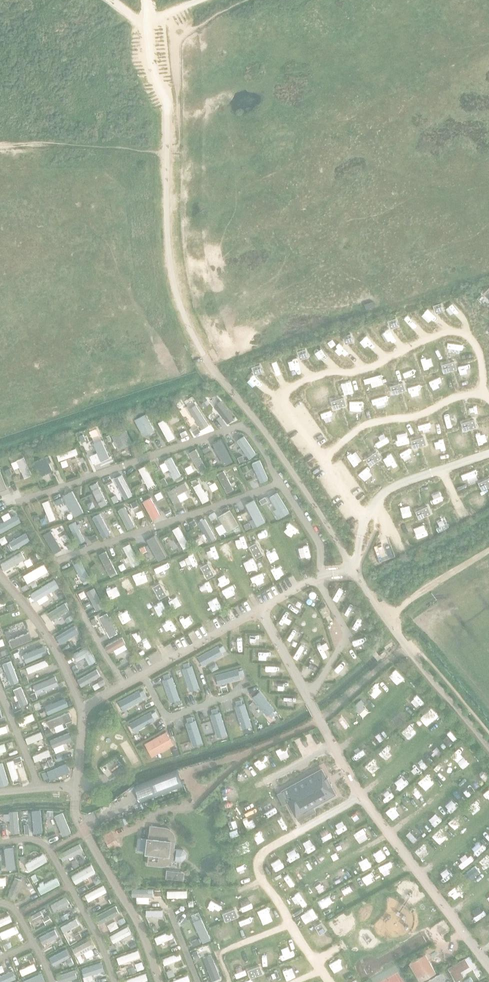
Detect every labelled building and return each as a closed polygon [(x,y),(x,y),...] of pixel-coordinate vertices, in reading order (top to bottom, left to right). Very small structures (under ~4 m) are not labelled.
[(234,418),(220,400),(213,405),(227,423),(234,418)] [(183,414),(194,434),(201,431),(189,411),(183,414)] [(145,413),(134,418),(143,435),(154,429),(145,413)] [(174,437),(164,419),(158,422),(168,441),(174,437)] [(126,428),(112,435),(118,449),(132,442),(126,428)] [(244,435),(237,440),(249,458),(256,453),(244,435)] [(93,443),(101,460),(110,456),(102,439),(93,443)] [(221,439),(212,443),(224,465),(233,460),(221,439)] [(77,454),(75,448),(57,454),(59,460),(77,454)] [(195,448),(189,452),(201,474),(207,471),(195,448)] [(46,456),(33,462),(39,476),(52,470),(49,461),(51,460),(49,455),(47,456),(46,456)] [(164,460),(174,478),(181,475),(171,456),(164,460)] [(31,474),(23,457),(10,462),(13,469),(19,466),(24,478),(31,474)] [(260,460),(252,463),(260,482),(268,478),(260,460)] [(155,485),(145,465),(138,468),(143,477),(141,478),(143,482),(145,481),(149,489),(155,485)] [(233,489),(223,470),(217,473),(227,492),(233,489)] [(132,495),(121,474),(114,478),(125,499),(132,495)] [(107,503),(96,481),(89,485),(100,507),(107,503)] [(168,491),(176,508),(182,505),(177,494),(188,488),(185,482),(168,491)] [(199,482),(193,486),(202,503),(209,499),(207,495),(208,494),(207,490),(205,492),(199,482)] [(83,510),(72,491),(66,495),(72,505),(70,506),(72,510),(74,509),(77,514),(83,510)] [(277,492),(269,497),(276,508),(273,510),(278,518),(290,512),(277,492)] [(143,501),(153,519),(160,515),(150,497),(143,501)] [(265,522),(254,499),(246,503),(256,526),(265,522)] [(55,519),(48,500),(42,502),(47,514),(44,515),(46,519),(48,518),(49,521),(55,519)] [(118,510),(127,530),(135,526),(125,506),(118,510)] [(239,524),(230,509),(218,516),(227,531),(239,524)] [(91,518),(102,538),(110,533),(100,513),(91,518)] [(16,514),(0,523),(0,533),(21,521),(16,514)] [(216,537),(204,518),(197,522),(208,541),(216,537)] [(68,525),(77,543),(85,539),(79,528),(81,527),(79,523),(77,524),(75,521),(68,525)] [(189,545),(178,526),(172,529),(183,548),(189,545)] [(43,534),(53,551),(60,547),(50,530),(43,534)] [(11,539),(12,541),(7,545),(11,551),(28,540),(24,534),(15,539),(14,537),(11,539)] [(166,556),(154,535),(147,539),(158,560),(166,556)] [(139,562),(129,543),(123,546),(128,556),(126,557),(128,561),(130,560),(133,566),(139,562)] [(117,573),(105,551),(99,554),(110,576),(117,573)] [(25,558),(21,552),(0,563),(4,570),(25,558)] [(74,564),(82,579),(88,576),(80,560),(74,564)] [(35,567),(17,578),(21,584),(39,573),(35,567)] [(35,601),(59,587),(54,579),(30,593),(35,601)] [(104,607),(93,587),(86,591),(97,611),(104,607)] [(65,602),(47,613),(51,620),(69,609),(65,602)] [(318,608),(323,616),(329,612),(324,604),(318,608)] [(117,633),(107,612),(99,616),(109,637),(117,633)] [(4,631),(20,625),(18,619),(8,623),(8,621),(5,622),(6,624),(2,625),(4,631)] [(74,625),(56,637),(59,643),(78,631),(74,625)] [(16,646),(36,638),(33,631),(13,639),(16,646)] [(125,642),(122,636),(105,646),(108,652),(125,642)] [(77,661),(85,657),(89,664),(96,660),(88,645),(73,654),(77,661)] [(218,646),(197,657),(202,666),(223,655),(222,653),(226,651),(223,645),(219,647),(218,646)] [(24,663),(44,655),(41,648),(21,656),(24,663)] [(10,656),(0,661),(0,667),(12,662),(10,656)] [(29,672),(48,664),(46,659),(26,667),(29,672)] [(184,668),(182,669),(189,691),(199,688),(191,665),(189,666),(188,662),(182,664),(184,668)] [(237,668),(214,675),(217,685),(241,679),(240,676),(244,675),(242,669),(238,670),(237,668)] [(96,669),(77,679),(81,686),(100,676),(96,669)] [(164,679),(162,680),(170,702),(180,699),(172,677),(170,678),(169,674),(163,676),(164,679)] [(20,680),(17,675),(3,680),(6,686),(20,680)] [(37,693),(59,684),(55,675),(34,684),(37,693)] [(138,690),(117,701),(122,710),(144,699),(142,697),(146,695),(143,690),(139,692),(138,690)] [(274,709),(259,691),(251,697),(266,716),(268,715),(271,718),(276,714),(273,710),(274,709)] [(28,701),(25,693),(13,698),(15,704),(21,701),(22,704),(28,701)] [(50,713),(67,705),(64,699),(47,706),(50,713)] [(236,706),(234,707),(242,729),(252,726),(244,703),(242,704),(241,700),(235,702),(236,706)] [(212,714),(210,715),(217,737),(227,734),(220,712),(218,712),(216,708),(211,710),(212,714)] [(71,717),(68,710),(47,719),(49,726),(71,717)] [(150,712),(129,723),(134,732),(155,721),(154,719),(158,717),(155,711),(151,713),(150,712)] [(35,719),(32,713),(18,719),(20,725),(35,719)] [(187,723),(185,723),(193,746),(202,742),(195,720),(193,721),(192,717),(186,719),(187,723)] [(73,737),(70,730),(48,739),(50,745),(52,744),(56,751),(63,748),(61,742),(73,737)] [(43,737),(41,731),(26,737),(28,743),(34,741),(35,742),(37,741),(37,740),(43,737)] [(166,732),(145,744),(152,757),(173,744),(166,732)] [(50,755),(48,749),(33,755),(35,761),(42,758),(43,760),(47,758),(47,756),(50,755)] [(18,777),(13,759),(7,761),(12,778),(18,777)] [(61,771),(59,766),(42,773),(44,778),(61,771)] [(320,769),(281,790),(295,815),(334,794),(327,781),(320,769)] [(146,779),(152,791),(171,782),(165,770),(146,779)] [(11,811),(12,825),(10,826),(11,831),(13,832),(13,833),(20,833),(18,810),(11,811)] [(70,831),(64,816),(57,818),(63,834),(70,831)] [(174,840),(173,835),(168,829),(164,828),(164,827),(150,825),(149,837),(148,837),(146,851),(149,852),(147,863),(160,865),(160,864),(164,864),(168,862),(171,859),(172,855),(173,855),(174,840)] [(78,850),(75,845),(60,853),(63,858),(78,850)] [(30,870),(47,860),(43,853),(25,863),(30,870)] [(16,868),(15,854),(9,855),(10,862),(8,862),(8,865),(10,865),(10,868),(16,868)] [(93,869),(90,864),(74,873),(77,878),(93,869)] [(177,875),(177,872),(166,870),(165,878),(183,880),(183,875),(177,875)] [(22,879),(15,877),(8,896),(15,899),(22,879)] [(41,893),(60,883),(57,877),(44,884),(43,881),(40,883),(41,885),(38,886),(41,893)] [(107,891),(103,884),(85,894),(89,900),(107,891)] [(132,896),(153,897),(153,889),(132,888),(132,896)] [(57,908),(69,901),(66,896),(54,902),(57,908)] [(120,913),(116,905),(95,916),(100,924),(120,913)] [(45,908),(28,917),(31,922),(35,920),(35,922),(38,920),(38,919),(44,915),(42,912),(46,910),(45,908)] [(12,920),(10,914),(0,918),(0,925),(12,920)] [(79,924),(76,918),(61,926),(64,931),(67,930),(68,931),(71,930),(70,928),(79,924)] [(203,943),(210,940),(201,918),(193,922),(203,943)] [(19,931),(16,925),(0,932),(2,938),(19,931)] [(131,932),(127,926),(110,935),(114,942),(131,932)] [(53,928),(39,937),(41,941),(47,938),(48,940),(52,938),(51,936),(56,933),(53,928)] [(170,931),(154,938),(157,944),(173,938),(170,931)] [(76,953),(92,945),(89,939),(73,947),(76,953)] [(52,961),(64,954),(61,949),(49,956),(52,961)] [(140,956),(138,950),(117,957),(119,964),(140,956)] [(181,958),(178,953),(162,959),(164,965),(181,958)] [(425,953),(410,962),(419,980),(434,971),(425,953)] [(212,981),(220,978),(211,954),(203,958),(212,981)] [(68,966),(75,963),(72,956),(67,958),(67,960),(66,960),(68,966)] [(465,959),(448,968),(457,981),(463,977),(460,972),(470,967),(465,959)] [(87,972),(102,968),(100,962),(85,967),(87,972)] [(22,974),(37,968),(34,963),(20,969),(22,974)] [(59,980),(74,975),(74,976),(78,975),(76,968),(72,969),(72,970),(57,975),(59,980)] [(16,977),(13,972),(0,978),(0,981),(5,981),(16,977)] [(42,972),(26,980),(27,981),(35,981),(39,980),(39,981),(40,981),(42,981),(42,979),(44,978),(42,972)] [(147,979),(145,972),(124,980),(125,981),(139,981),(147,979)] [(90,974),(83,976),(85,981),(89,981),(88,981),(92,980),(90,974)]
